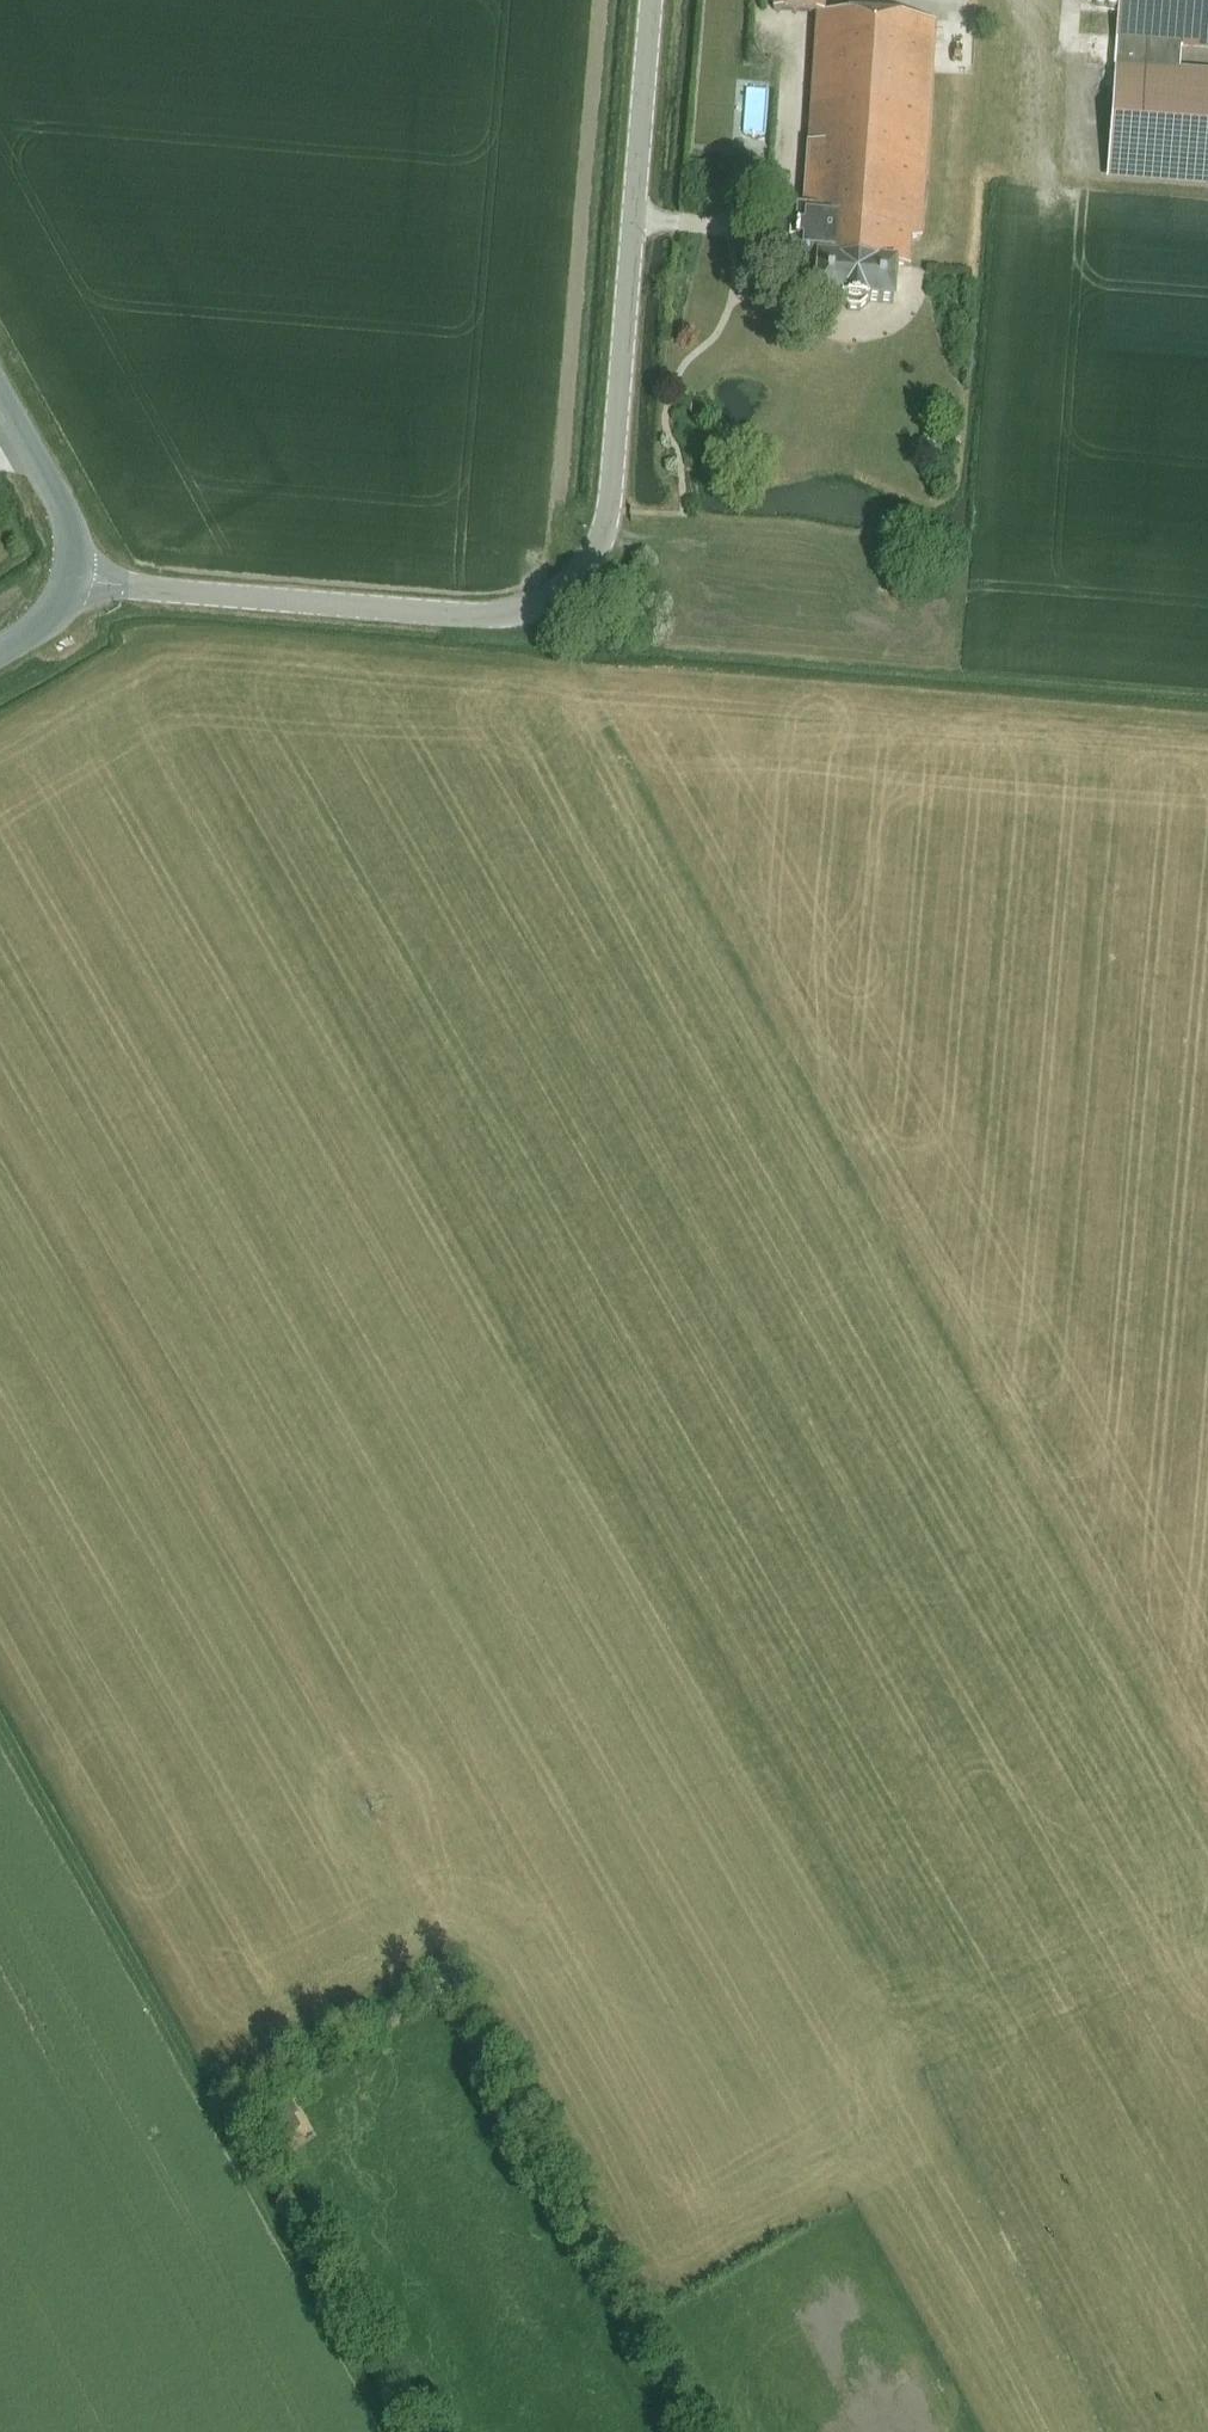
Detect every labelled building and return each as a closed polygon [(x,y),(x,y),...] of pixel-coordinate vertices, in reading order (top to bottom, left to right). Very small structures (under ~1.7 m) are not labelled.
[(792,250),(791,262),(815,264),(813,299),(838,301),(838,308),(847,313),(858,314),(865,309),(866,303),(891,305),(894,270),(904,270),(906,252),(915,253),(932,26),(823,17),(824,0),(774,0),(773,13),(815,16),(800,209),(794,209),(793,225),(778,225),(777,249),(792,250)] [(1207,50),(1207,0),(1122,0),(1118,43),(1148,46),(1207,50)] [(1108,173),(1207,181),(1207,72),(1180,70),(1181,50),(1118,45),(1115,76),(1108,173)]
